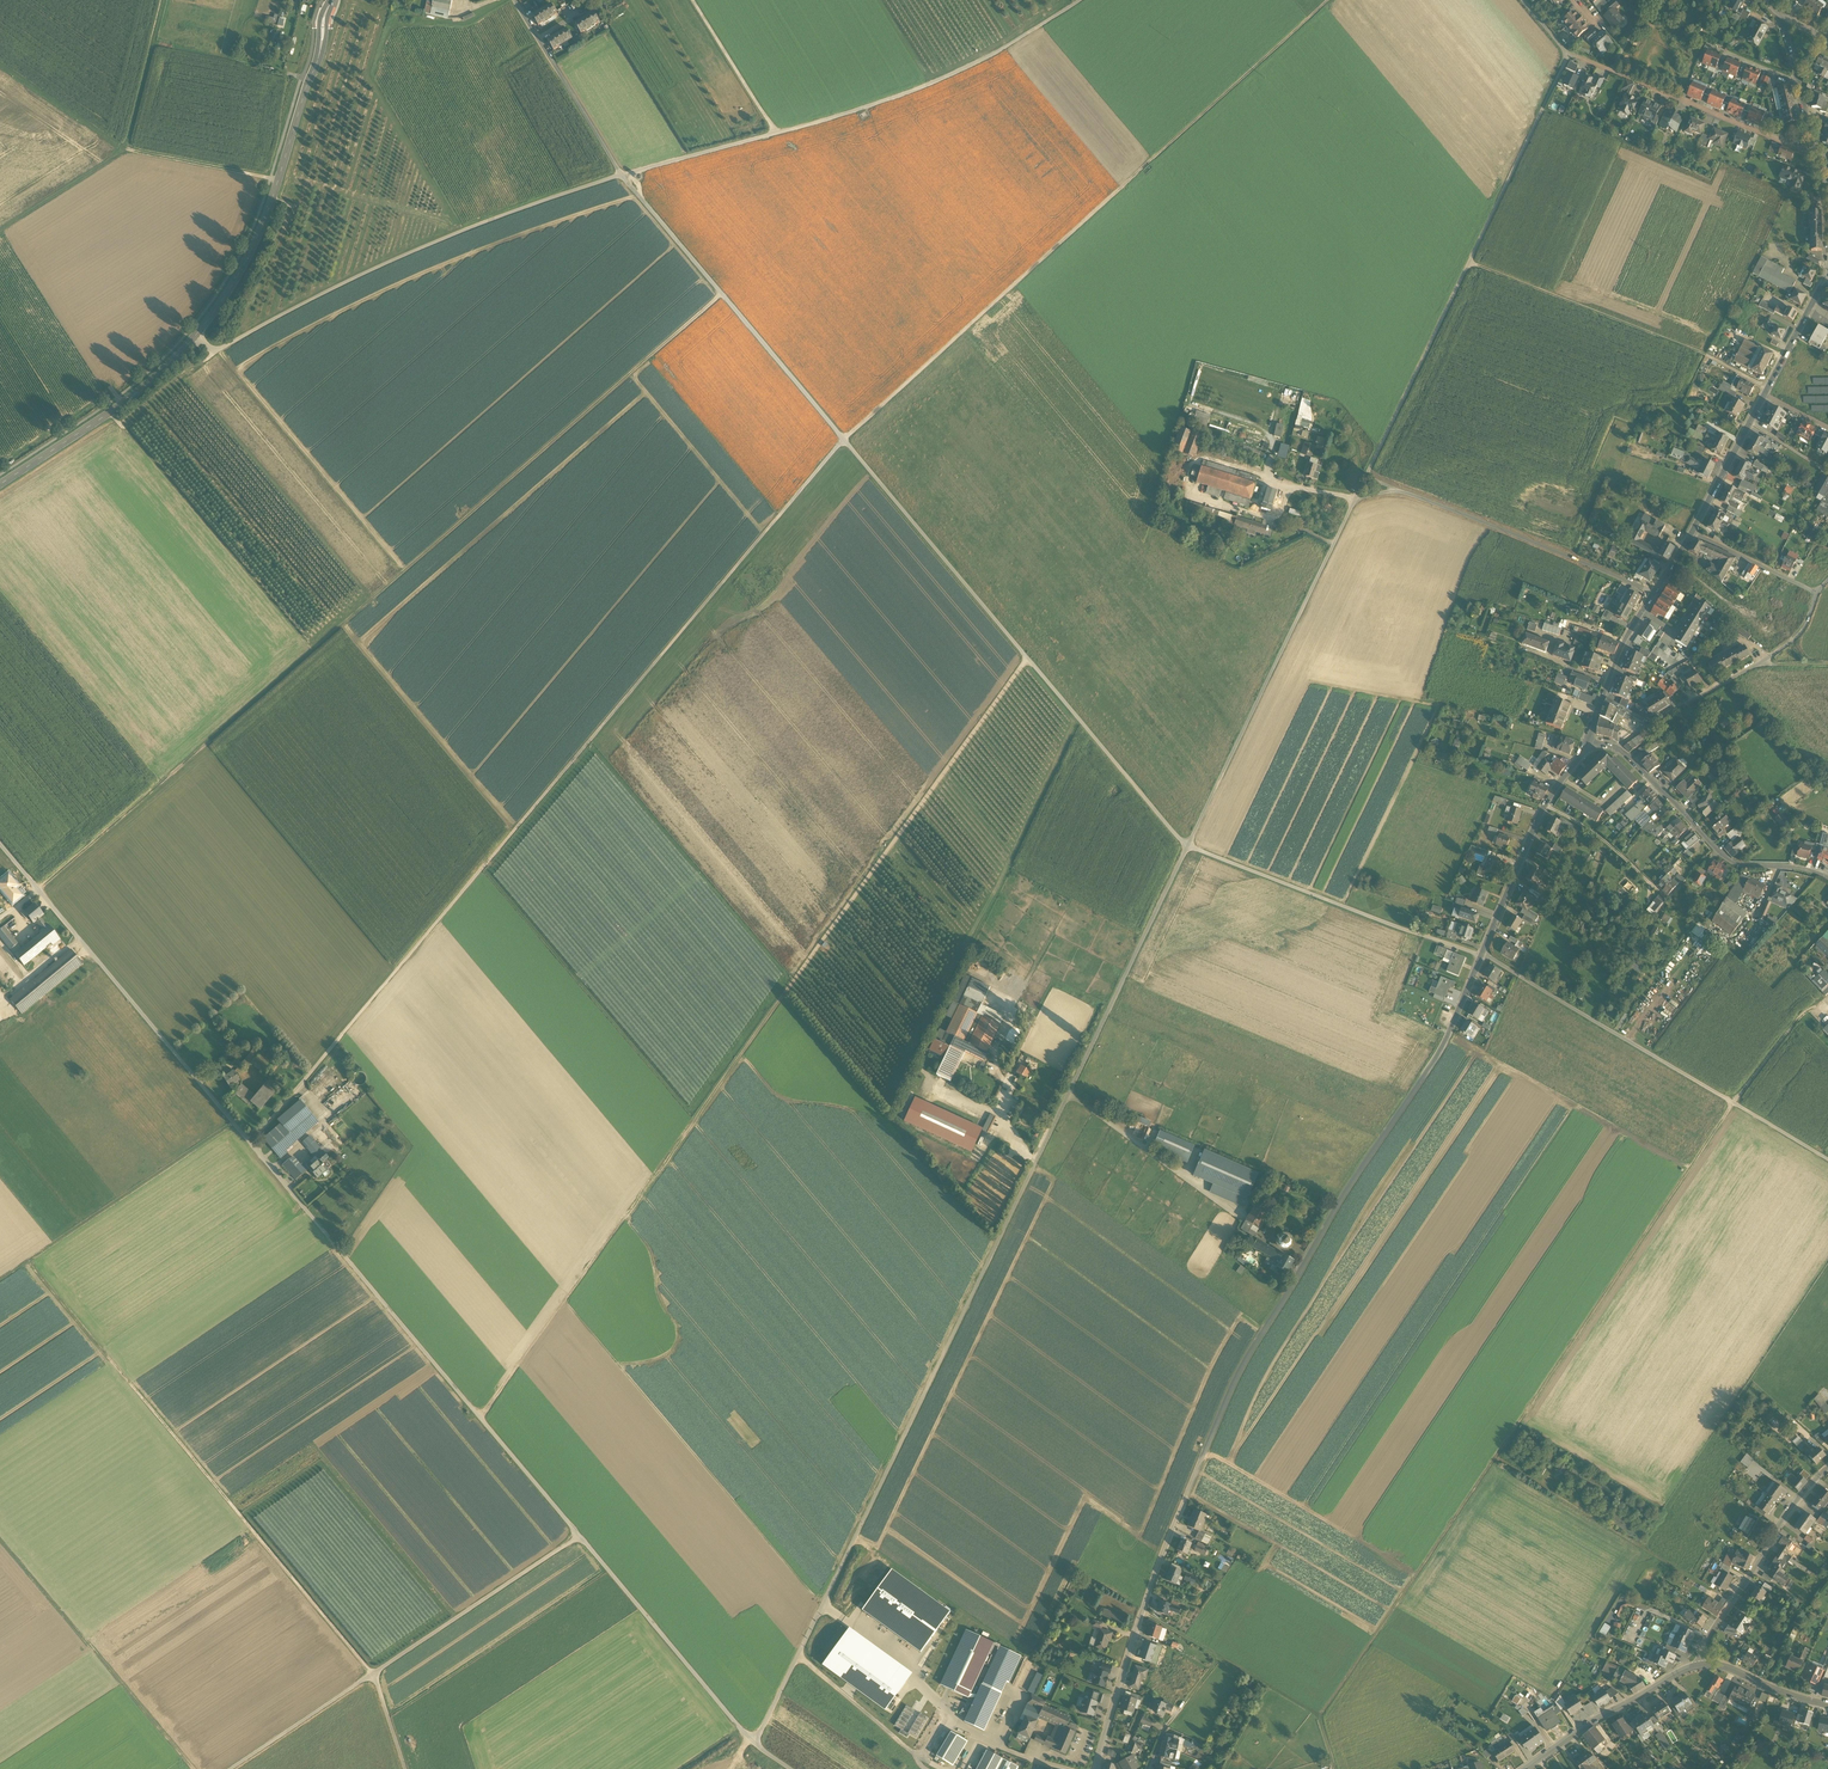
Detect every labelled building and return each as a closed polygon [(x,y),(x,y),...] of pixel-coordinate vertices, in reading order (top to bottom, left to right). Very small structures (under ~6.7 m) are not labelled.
[(424,13),(431,15),(433,0),(427,0),(424,13)] [(452,0),(433,0),(431,15),(448,18),(452,0)] [(1606,3),(1604,0),(1596,7),(1598,10),(1606,3)] [(1737,13),(1739,9),(1744,0),(1734,0),(1729,9),(1737,13)] [(1811,11),(1817,2),(1815,0),(1809,0),(1808,1),(1807,1),(1804,6),(1811,11)] [(1606,8),(1610,13),(1613,9),(1614,10),(1618,6),(1614,1),(1606,8)] [(1824,7),(1817,2),(1811,11),(1818,16),(1821,12),(1821,11),(1824,7)] [(1608,6),(1606,3),(1598,10),(1600,13),(1608,6)] [(533,17),(539,26),(541,26),(548,21),(555,16),(558,15),(552,5),(533,17)] [(1613,29),(1615,29),(1620,26),(1621,26),(1624,24),(1624,22),(1614,10),(1613,9),(1610,13),(1606,16),(1605,18),(1610,23),(1610,25),(1613,29)] [(1740,17),(1741,15),(1743,11),(1739,9),(1737,13),(1735,15),(1734,15),(1731,20),(1737,23),(1740,17)] [(576,24),(582,34),(600,23),(594,13),(576,24)] [(1588,29),(1582,22),(1579,20),(1574,13),(1568,17),(1563,22),(1577,39),(1588,29)] [(1748,42),(1757,47),(1767,28),(1758,23),(1748,42)] [(548,41),(554,51),(572,39),(567,30),(548,41)] [(1584,37),(1589,43),(1591,41),(1597,36),(1592,30),(1584,37)] [(1596,48),(1599,52),(1603,49),(1605,51),(1612,45),(1603,33),(1600,35),(1599,34),(1597,36),(1591,41),(1593,44),(1593,45),(1592,46),(1594,49),(1596,49),(1596,48)] [(1702,64),(1709,67),(1714,54),(1708,51),(1702,64)] [(1721,57),(1714,54),(1709,67),(1716,69),(1718,64),(1721,57)] [(1821,76),(1827,63),(1827,61),(1821,57),(1816,66),(1821,68),(1819,72),(1818,75),(1821,76)] [(1723,72),(1729,75),(1734,62),(1727,60),(1724,67),(1722,72),(1723,72)] [(1578,67),(1570,62),(1566,69),(1575,73),(1578,67)] [(1741,65),(1734,62),(1729,75),(1736,77),(1738,72),(1741,65)] [(1743,81),(1749,83),(1754,70),(1747,68),(1744,75),(1742,80),(1743,81)] [(1760,73),(1754,70),(1749,83),(1755,85),(1760,73)] [(1578,78),(1569,74),(1564,86),(1572,90),(1578,78)] [(1597,87),(1600,89),(1604,79),(1598,76),(1594,83),(1595,83),(1595,85),(1597,86),(1597,87)] [(1759,84),(1766,87),(1769,79),(1763,76),(1759,84)] [(1579,94),(1585,97),(1586,96),(1587,94),(1589,93),(1593,95),(1593,94),(1594,95),(1595,92),(1594,92),(1597,87),(1597,86),(1595,85),(1591,83),(1592,80),(1587,77),(1585,83),(1579,94)] [(1626,91),(1629,93),(1633,85),(1626,82),(1622,90),(1626,91)] [(1687,96),(1694,98),(1699,86),(1693,83),(1690,88),(1687,96)] [(1706,89),(1699,86),(1694,98),(1701,101),(1704,94),(1706,89)] [(1777,89),(1779,96),(1791,93),(1790,86),(1777,89)] [(1707,104),(1714,107),(1719,94),(1712,92),(1710,97),(1707,104)] [(1779,96),(1780,103),(1793,100),(1791,93),(1779,96)] [(1726,97),(1719,94),(1714,107),(1720,110),(1723,102),(1726,97)] [(1628,115),(1629,115),(1630,114),(1631,115),(1637,102),(1634,100),(1634,99),(1630,97),(1630,99),(1627,97),(1625,96),(1625,97),(1621,105),(1620,109),(1621,110),(1620,111),(1621,111),(1628,115)] [(1821,110),(1824,98),(1821,98),(1814,96),(1815,97),(1814,100),(1813,100),(1812,108),(1821,110)] [(1727,112),(1733,115),(1739,103),(1732,100),(1730,105),(1727,112)] [(1780,103),(1782,110),(1795,107),(1793,100),(1780,103)] [(1653,120),(1654,120),(1656,116),(1660,108),(1651,104),(1651,103),(1646,101),(1639,115),(1644,118),(1645,116),(1653,120)] [(1745,106),(1739,103),(1733,115),(1740,118),(1743,110),(1745,106)] [(1782,110),(1783,117),(1796,114),(1795,107),(1782,110)] [(1747,120),(1753,123),(1759,111),(1752,108),(1750,113),(1747,120)] [(1628,115),(1621,111),(1618,116),(1626,120),(1628,115)] [(1665,115),(1667,114),(1665,111),(1659,125),(1662,131),(1664,132),(1666,131),(1669,126),(1669,125),(1668,125),(1668,124),(1667,122),(1667,121),(1663,119),(1665,115)] [(1765,114),(1759,111),(1753,123),(1760,126),(1763,119),(1765,114)] [(1668,125),(1669,125),(1669,126),(1672,127),(1673,130),(1676,132),(1682,121),(1679,120),(1678,118),(1673,115),(1672,115),(1670,115),(1669,115),(1669,114),(1667,114),(1665,115),(1663,119),(1667,121),(1667,122),(1668,124),(1668,125)] [(1798,121),(1796,114),(1783,117),(1785,124),(1798,121)] [(1649,127),(1654,129),(1660,118),(1656,116),(1654,120),(1653,120),(1652,121),(1649,127)] [(1691,120),(1687,130),(1691,131),(1700,135),(1705,126),(1691,120)] [(1789,132),(1791,133),(1797,131),(1795,124),(1787,126),(1789,132)] [(1709,140),(1711,140),(1714,142),(1717,143),(1716,146),(1722,148),(1727,135),(1714,129),(1710,138),(1709,140)] [(1738,133),(1733,144),(1738,145),(1737,147),(1742,149),(1742,147),(1746,149),(1748,145),(1751,138),(1738,133)] [(1710,138),(1706,136),(1703,143),(1702,146),(1708,149),(1711,140),(1709,140),(1710,138)] [(1756,141),(1751,138),(1748,145),(1754,147),(1756,141)] [(1778,156),(1791,161),(1794,152),(1782,147),(1778,156)] [(1783,174),(1782,176),(1787,179),(1790,180),(1789,181),(1793,183),(1790,191),(1797,194),(1800,186),(1801,186),(1805,176),(1791,170),(1784,167),(1782,174),(1783,174)] [(1810,212),(1810,232),(1821,232),(1821,212),(1810,212)] [(1822,251),(1821,232),(1810,232),(1811,251),(1822,251)] [(1806,259),(1819,266),(1821,262),(1808,255),(1806,259)] [(1768,282),(1790,293),(1796,282),(1781,275),(1784,269),(1776,265),(1761,258),(1753,274),(1768,282)] [(1806,268),(1804,271),(1805,272),(1805,274),(1802,273),(1801,276),(1804,277),(1806,279),(1810,281),(1811,282),(1816,273),(1808,268),(1807,269),(1806,268)] [(1803,279),(1804,277),(1801,276),(1802,273),(1805,274),(1805,272),(1804,271),(1802,270),(1797,272),(1798,277),(1799,277),(1803,279)] [(1803,284),(1810,288),(1813,284),(1810,282),(1810,281),(1806,279),(1803,284)] [(1797,304),(1801,306),(1806,296),(1795,290),(1790,300),(1793,302),(1797,304)] [(1775,312),(1777,308),(1762,301),(1759,307),(1774,314),(1775,312)] [(1777,308),(1775,312),(1792,322),(1797,313),(1788,308),(1787,310),(1785,308),(1783,312),(1777,308)] [(1785,331),(1778,327),(1776,326),(1774,329),(1771,335),(1780,340),(1785,331)] [(1821,347),(1821,346),(1825,340),(1826,338),(1827,339),(1827,332),(1818,326),(1818,327),(1819,327),(1816,333),(1815,333),(1810,341),(1818,345),(1821,347)] [(1742,345),(1739,351),(1736,356),(1734,361),(1751,371),(1762,349),(1745,340),(1742,345)] [(1751,371),(1762,376),(1773,355),(1762,349),(1751,371)] [(1731,387),(1737,389),(1742,380),(1736,377),(1732,386),(1731,387)] [(1754,386),(1742,380),(1737,389),(1736,390),(1737,390),(1749,396),(1754,386)] [(1730,390),(1735,393),(1737,390),(1736,390),(1737,389),(1731,387),(1732,386),(1724,382),(1722,385),(1725,387),(1728,389),(1730,390)] [(1735,393),(1730,390),(1727,394),(1734,398),(1737,393),(1735,393)] [(1310,402),(1301,399),(1294,425),(1300,426),(1302,419),(1310,422),(1311,419),(1310,402)] [(1737,418),(1738,418),(1741,412),(1740,412),(1744,405),(1733,399),(1730,404),(1732,405),(1727,413),(1729,414),(1737,418)] [(1762,424),(1777,431),(1780,425),(1778,424),(1780,419),(1782,420),(1786,414),(1771,406),(1767,413),(1765,416),(1766,417),(1762,424)] [(1787,415),(1796,420),(1798,416),(1789,411),(1787,415)] [(1198,413),(1195,421),(1202,424),(1199,432),(1203,433),(1209,416),(1198,413)] [(1727,418),(1735,423),(1737,418),(1729,414),(1727,418)] [(1310,422),(1302,419),(1300,426),(1308,429),(1310,422)] [(1192,429),(1199,432),(1202,424),(1195,421),(1192,429)] [(1797,435),(1809,441),(1813,435),(1815,430),(1810,427),(1810,426),(1807,425),(1803,423),(1799,431),(1797,435)] [(1274,436),(1281,437),(1284,426),(1276,424),(1274,436)] [(1788,435),(1794,438),(1796,435),(1798,430),(1792,427),(1791,429),(1788,435)] [(1695,432),(1706,437),(1707,434),(1708,433),(1697,428),(1695,432)] [(1202,437),(1189,432),(1187,431),(1180,429),(1172,451),(1192,459),(1194,454),(1196,454),(1202,437)] [(1819,430),(1819,431),(1816,435),(1823,439),(1826,434),(1819,430)] [(1702,444),(1704,441),(1693,436),(1694,434),(1689,431),(1686,436),(1702,444)] [(1695,432),(1694,434),(1693,436),(1704,441),(1706,437),(1695,432)] [(1776,436),(1785,442),(1787,438),(1778,432),(1776,436)] [(1715,442),(1717,438),(1713,436),(1708,433),(1707,434),(1706,437),(1715,442)] [(1729,439),(1719,434),(1717,438),(1715,442),(1724,447),(1729,439)] [(1826,434),(1823,439),(1817,450),(1826,454),(1827,450),(1827,435),(1826,434)] [(1755,435),(1751,443),(1760,448),(1762,444),(1765,440),(1755,435)] [(1704,441),(1713,445),(1715,442),(1706,437),(1704,441)] [(1724,447),(1715,442),(1713,445),(1711,450),(1714,451),(1713,453),(1715,454),(1716,452),(1720,455),(1724,447)] [(1759,451),(1760,448),(1751,443),(1747,451),(1756,456),(1759,451)] [(1767,456),(1769,452),(1760,448),(1759,451),(1763,453),(1762,454),(1767,456)] [(1680,461),(1691,466),(1695,468),(1697,464),(1698,462),(1696,461),(1689,458),(1687,456),(1687,454),(1674,449),(1670,457),(1680,461)] [(1742,460),(1738,468),(1747,473),(1749,470),(1751,465),(1742,460)] [(1203,461),(1201,467),(1255,484),(1257,478),(1203,461)] [(1704,463),(1702,467),(1701,469),(1699,471),(1698,474),(1699,475),(1708,479),(1710,474),(1715,466),(1706,461),(1704,463)] [(1753,466),(1762,470),(1764,466),(1755,461),(1753,466)] [(1305,477),(1312,479),(1314,472),(1319,473),(1321,468),(1316,466),(1309,464),(1307,470),(1308,470),(1305,477)] [(1769,469),(1764,466),(1762,470),(1761,471),(1766,474),(1769,469)] [(1201,467),(1199,473),(1198,478),(1196,483),(1208,487),(1221,491),(1226,493),(1250,500),(1255,484),(1201,467)] [(1743,481),(1745,477),(1747,473),(1738,468),(1733,477),(1742,481),(1743,482),(1743,481)] [(1819,505),(1823,499),(1827,490),(1827,477),(1823,475),(1821,479),(1817,487),(1815,491),(1819,494),(1820,494),(1821,493),(1824,495),(1823,496),(1824,497),(1821,501),(1819,505)] [(1740,486),(1749,491),(1751,486),(1743,481),(1743,482),(1742,481),(1740,486)] [(1724,494),(1733,499),(1737,491),(1737,490),(1729,486),(1724,494)] [(1737,491),(1745,494),(1747,490),(1739,486),(1737,490),(1737,491)] [(1786,486),(1784,492),(1791,495),(1793,490),(1786,486)] [(1219,497),(1221,491),(1208,487),(1206,493),(1219,497)] [(1267,489),(1263,502),(1262,506),(1261,509),(1270,512),(1276,491),(1267,489)] [(1745,494),(1737,491),(1733,499),(1741,503),(1745,495),(1745,494)] [(1750,495),(1760,501),(1762,497),(1753,493),(1752,492),(1750,495)] [(1248,507),(1250,500),(1226,493),(1224,499),(1248,507)] [(1816,498),(1821,501),(1824,497),(1823,496),(1824,495),(1821,493),(1820,494),(1819,494),(1816,498)] [(1729,506),(1731,502),(1733,499),(1724,494),(1720,502),(1729,506)] [(1827,506),(1827,502),(1823,499),(1819,505),(1816,510),(1822,514),(1827,506)] [(1179,508),(1234,525),(1236,518),(1181,500),(1179,508)] [(1739,506),(1731,502),(1729,506),(1737,510),(1738,510),(1739,506)] [(1726,511),(1734,515),(1737,510),(1729,506),(1726,511)] [(1742,512),(1738,510),(1737,510),(1734,515),(1740,518),(1742,512)] [(1715,511),(1711,519),(1721,524),(1722,521),(1725,516),(1715,511)] [(1782,523),(1784,518),(1776,514),(1774,519),(1782,523)] [(1644,515),(1641,521),(1648,525),(1651,519),(1644,515)] [(1255,532),(1259,533),(1262,526),(1241,519),(1239,527),(1248,530),(1255,532)] [(1719,527),(1721,524),(1711,519),(1707,528),(1717,533),(1719,527)] [(1645,531),(1648,525),(1641,521),(1638,527),(1645,531)] [(1656,522),(1653,527),(1655,528),(1655,527),(1659,529),(1658,530),(1662,532),(1665,526),(1656,522)] [(1639,541),(1645,531),(1638,527),(1632,537),(1639,541)] [(1649,533),(1655,536),(1658,530),(1659,529),(1655,527),(1655,528),(1653,527),(1652,527),(1649,533)] [(1808,529),(1805,535),(1811,538),(1814,532),(1808,529)] [(1713,539),(1723,544),(1725,540),(1715,536),(1713,539)] [(1636,546),(1639,541),(1632,537),(1629,543),(1636,546)] [(1721,563),(1719,568),(1727,573),(1736,558),(1704,544),(1704,545),(1696,540),(1689,551),(1698,556),(1700,552),(1709,556),(1707,559),(1711,561),(1713,559),(1720,563),(1721,563)] [(1665,544),(1660,553),(1658,557),(1659,557),(1668,562),(1675,549),(1665,544)] [(1614,558),(1618,548),(1612,545),(1608,556),(1614,558)] [(1658,559),(1659,557),(1658,557),(1660,553),(1651,548),(1650,551),(1648,553),(1658,559)] [(1790,552),(1787,556),(1788,556),(1788,557),(1795,561),(1796,561),(1797,559),(1798,556),(1790,552)] [(1788,568),(1791,570),(1795,562),(1796,561),(1795,561),(1788,557),(1788,556),(1787,556),(1783,565),(1788,567),(1788,568)] [(1649,561),(1639,575),(1642,577),(1650,582),(1660,568),(1657,566),(1651,562),(1649,561)] [(1711,563),(1709,566),(1717,571),(1719,568),(1721,563),(1720,563),(1719,563),(1716,568),(1711,563)] [(1721,583),(1727,573),(1719,568),(1717,571),(1709,566),(1706,571),(1721,583)] [(1748,574),(1752,577),(1757,570),(1758,569),(1753,566),(1749,571),(1748,574)] [(1668,586),(1672,588),(1675,583),(1669,580),(1666,585),(1668,586)] [(1617,591),(1623,594),(1626,589),(1620,586),(1617,591)] [(1668,586),(1664,592),(1676,600),(1680,594),(1672,588),(1668,586)] [(1625,599),(1623,604),(1632,609),(1639,596),(1630,591),(1625,599)] [(1664,592),(1660,598),(1672,606),(1676,600),(1664,592)] [(1660,598),(1656,604),(1668,612),(1672,606),(1660,598)] [(1700,602),(1696,607),(1707,614),(1710,608),(1704,605),(1700,602)] [(1594,604),(1591,611),(1598,614),(1601,607),(1594,604)] [(1626,621),(1632,609),(1623,604),(1620,608),(1616,616),(1626,621)] [(1664,618),(1668,612),(1656,604),(1652,611),(1658,614),(1664,618)] [(1696,607),(1693,613),(1703,620),(1707,614),(1696,607)] [(1601,619),(1609,622),(1613,614),(1606,611),(1601,619)] [(1693,613),(1689,619),(1700,625),(1703,620),(1693,613)] [(1721,618),(1748,639),(1749,638),(1751,636),(1724,614),(1721,618)] [(1689,619),(1686,624),(1696,631),(1700,625),(1689,619)] [(1651,621),(1648,626),(1654,630),(1653,630),(1657,632),(1660,627),(1651,621)] [(1527,630),(1535,632),(1537,625),(1529,622),(1527,630)] [(1542,630),(1559,636),(1561,629),(1544,623),(1542,630)] [(1653,630),(1654,630),(1648,626),(1645,624),(1638,635),(1647,641),(1653,630)] [(1686,624),(1682,630),(1693,636),(1696,631),(1686,624)] [(1580,628),(1578,635),(1584,636),(1589,638),(1591,632),(1580,628)] [(1682,630),(1679,635),(1689,642),(1693,636),(1682,630)] [(1595,641),(1600,642),(1602,636),(1591,632),(1589,638),(1595,641)] [(1580,646),(1584,636),(1578,635),(1577,634),(1574,644),(1580,646)] [(1522,645),(1527,646),(1531,636),(1527,635),(1525,640),(1524,639),(1522,645)] [(1686,648),(1689,642),(1679,635),(1675,641),(1686,648)] [(1549,643),(1531,636),(1527,646),(1545,653),(1549,643)] [(1614,655),(1619,643),(1602,636),(1600,642),(1597,649),(1614,655)] [(1568,650),(1563,648),(1557,646),(1556,646),(1552,656),(1553,656),(1570,663),(1574,652),(1568,650)] [(1745,647),(1735,652),(1739,660),(1739,661),(1750,655),(1745,647)] [(1630,651),(1627,657),(1640,663),(1643,657),(1639,655),(1630,651)] [(1725,657),(1719,660),(1723,668),(1724,669),(1739,660),(1735,652),(1734,651),(1728,655),(1727,653),(1724,655),(1725,657)] [(1649,656),(1648,658),(1654,662),(1658,657),(1652,652),(1651,653),(1649,656)] [(1582,668),(1596,673),(1602,659),(1587,653),(1582,668)] [(1627,657),(1625,663),(1638,669),(1640,663),(1627,657)] [(1689,660),(1694,670),(1699,667),(1693,658),(1689,660)] [(1713,674),(1723,668),(1719,660),(1719,659),(1708,665),(1713,674)] [(1636,675),(1638,669),(1625,663),(1623,670),(1636,675)] [(1687,683),(1690,687),(1701,681),(1695,671),(1684,677),(1687,683)] [(1570,679),(1573,680),(1582,683),(1584,677),(1572,673),(1570,679)] [(1620,676),(1617,682),(1630,688),(1633,682),(1633,681),(1629,680),(1620,676)] [(1678,678),(1682,686),(1687,683),(1684,677),(1683,676),(1678,678)] [(1584,677),(1582,683),(1573,680),(1571,683),(1575,684),(1574,686),(1581,689),(1583,690),(1585,690),(1586,691),(1591,679),(1584,677)] [(1658,685),(1666,693),(1671,688),(1662,680),(1658,685)] [(1674,685),(1679,689),(1682,686),(1676,681),(1674,683),(1673,684),(1674,685)] [(1617,682),(1615,688),(1628,694),(1630,688),(1617,682)] [(1674,685),(1671,688),(1666,693),(1671,697),(1679,689),(1674,685)] [(1625,699),(1628,694),(1615,688),(1612,694),(1622,698),(1625,700),(1625,699)] [(1578,699),(1594,706),(1598,696),(1594,694),(1592,697),(1580,692),(1578,698),(1578,699)] [(1645,704),(1655,697),(1653,694),(1643,701),(1645,704)] [(1662,694),(1656,698),(1663,709),(1669,705),(1666,700),(1662,694)] [(1605,703),(1616,708),(1618,704),(1606,698),(1605,703)] [(1656,698),(1650,701),(1657,713),(1663,709),(1656,698)] [(1547,724),(1560,730),(1570,705),(1557,700),(1547,724)] [(1651,717),(1657,713),(1650,701),(1644,705),(1646,708),(1651,717)] [(1600,716),(1610,721),(1614,712),(1616,708),(1605,703),(1600,716)] [(1624,717),(1626,713),(1628,710),(1618,704),(1616,708),(1614,712),(1618,713),(1617,714),(1624,717)] [(1645,719),(1628,710),(1626,713),(1629,714),(1643,722),(1645,719)] [(1598,734),(1612,738),(1615,726),(1600,717),(1599,722),(1597,734),(1598,734)] [(1612,738),(1618,742),(1620,737),(1623,739),(1630,734),(1622,729),(1615,726),(1612,738)] [(1535,748),(1542,750),(1546,735),(1539,733),(1535,748)] [(1637,743),(1642,740),(1646,737),(1644,733),(1643,733),(1634,739),(1637,743)] [(1553,748),(1569,755),(1574,742),(1558,736),(1553,748)] [(1624,747),(1629,753),(1639,745),(1637,743),(1634,739),(1624,747)] [(1646,749),(1649,753),(1659,746),(1656,743),(1646,749)] [(1669,753),(1673,758),(1678,754),(1675,750),(1669,753)] [(1559,776),(1566,766),(1557,758),(1553,764),(1545,758),(1548,754),(1543,752),(1533,766),(1546,775),(1550,769),(1559,776)] [(1587,786),(1606,766),(1612,761),(1603,752),(1578,777),(1587,786)] [(1520,756),(1514,764),(1519,768),(1521,766),(1527,771),(1532,765),(1520,756)] [(1641,763),(1649,773),(1660,766),(1651,756),(1641,763)] [(1615,758),(1612,761),(1606,766),(1628,790),(1637,781),(1615,758)] [(1664,772),(1672,780),(1684,769),(1677,762),(1672,767),(1671,766),(1664,772)] [(1677,788),(1688,799),(1693,794),(1695,792),(1694,791),(1701,784),(1700,784),(1698,786),(1695,783),(1697,781),(1694,777),(1687,784),(1684,781),(1677,788)] [(1533,798),(1535,799),(1539,790),(1540,790),(1542,785),(1535,782),(1529,794),(1534,796),(1533,798)] [(1549,788),(1542,785),(1540,790),(1539,790),(1535,799),(1538,800),(1538,798),(1543,800),(1549,788)] [(1649,788),(1642,796),(1650,805),(1657,798),(1658,797),(1649,788)] [(1560,799),(1597,822),(1603,812),(1567,789),(1560,799)] [(1688,799),(1693,804),(1698,799),(1693,794),(1688,799)] [(1703,815),(1706,818),(1712,811),(1713,811),(1715,809),(1715,806),(1714,805),(1714,804),(1712,802),(1712,797),(1709,794),(1701,802),(1699,804),(1699,805),(1699,808),(1703,812),(1703,815)] [(1632,822),(1634,820),(1644,810),(1650,805),(1642,796),(1639,798),(1642,801),(1639,803),(1640,804),(1634,809),(1629,814),(1626,816),(1632,822)] [(1644,810),(1650,816),(1654,812),(1651,810),(1660,801),(1657,798),(1650,805),(1644,810)] [(1698,799),(1693,804),(1691,806),(1694,809),(1695,809),(1697,807),(1699,805),(1699,804),(1701,802),(1698,799)] [(1651,810),(1654,812),(1656,815),(1665,806),(1660,801),(1651,810)] [(1665,806),(1656,815),(1658,817),(1660,819),(1669,811),(1665,806)] [(1521,811),(1512,808),(1510,814),(1508,822),(1517,825),(1521,811)] [(1642,828),(1652,818),(1649,816),(1650,816),(1644,810),(1634,820),(1642,828)] [(1716,832),(1719,835),(1724,831),(1722,828),(1730,822),(1722,814),(1710,824),(1711,826),(1712,825),(1714,828),(1713,828),(1716,832)] [(1776,819),(1781,827),(1786,823),(1781,815),(1776,819)] [(1545,830),(1555,835),(1561,823),(1559,822),(1552,818),(1549,826),(1548,825),(1545,830)] [(1651,835),(1651,834),(1659,826),(1656,823),(1654,821),(1652,818),(1642,828),(1643,829),(1651,835)] [(1619,830),(1629,823),(1626,819),(1616,826),(1619,830)] [(1667,828),(1671,832),(1681,822),(1678,819),(1667,828)] [(1687,830),(1681,822),(1671,832),(1670,832),(1672,834),(1676,838),(1677,839),(1687,830)] [(1651,834),(1657,838),(1660,834),(1664,838),(1667,835),(1670,832),(1671,832),(1667,828),(1664,831),(1659,826),(1651,834)] [(1734,829),(1727,834),(1733,842),(1734,842),(1737,839),(1739,838),(1741,836),(1739,833),(1737,834),(1734,829)] [(1720,839),(1727,834),(1724,831),(1719,835),(1716,832),(1714,833),(1720,839)] [(1684,841),(1690,848),(1699,840),(1693,833),(1684,841)] [(1823,833),(1820,845),(1821,845),(1819,852),(1821,852),(1823,848),(1827,850),(1827,848),(1827,847),(1827,846),(1827,843),(1827,835),(1823,833)] [(1496,844),(1506,849),(1510,839),(1500,835),(1496,844)] [(1732,858),(1741,850),(1738,847),(1737,845),(1734,842),(1733,842),(1725,849),(1732,858)] [(1551,847),(1561,853),(1563,849),(1553,843),(1551,847)] [(1537,853),(1545,858),(1550,849),(1542,844),(1537,853)] [(1797,856),(1809,859),(1811,850),(1811,848),(1804,846),(1804,845),(1800,844),(1797,856)] [(1827,851),(1827,850),(1823,848),(1821,852),(1818,859),(1827,864),(1827,852),(1827,851)] [(1684,853),(1687,857),(1690,854),(1692,852),(1689,849),(1684,853)] [(1588,863),(1592,858),(1587,854),(1583,859),(1588,863)] [(1482,876),(1485,878),(1486,874),(1495,877),(1501,861),(1489,857),(1487,862),(1483,871),(1479,869),(1477,875),(1482,877),(1482,876)] [(1716,877),(1720,880),(1722,876),(1721,875),(1723,872),(1726,868),(1726,867),(1714,861),(1708,872),(1716,877)] [(1662,872),(1666,876),(1667,875),(1670,872),(1669,872),(1671,869),(1673,867),(1670,865),(1662,872)] [(1526,880),(1534,884),(1536,885),(1543,874),(1533,868),(1526,880)] [(1543,872),(1551,877),(1553,873),(1546,869),(1543,872)] [(0,881),(0,889),(9,899),(18,891),(15,888),(18,886),(9,874),(0,881)] [(1694,881),(1700,885),(1705,878),(1698,874),(1694,881)] [(1727,897),(1733,901),(1735,897),(1744,883),(1746,885),(1749,878),(1741,874),(1727,897)] [(1672,881),(1669,879),(1666,876),(1657,886),(1662,890),(1666,886),(1672,881)] [(1743,891),(1760,899),(1766,886),(1749,878),(1746,885),(1743,891)] [(1677,886),(1672,881),(1666,886),(1662,890),(1668,895),(1677,886)] [(1743,891),(1746,885),(1744,883),(1735,897),(1733,901),(1730,906),(1732,908),(1743,891)] [(1542,888),(1536,885),(1534,884),(1531,889),(1539,894),(1542,888)] [(1772,898),(1773,899),(1787,905),(1791,896),(1780,891),(1781,888),(1777,886),(1771,898),(1772,898)] [(1472,902),(1483,906),(1488,894),(1478,890),(1477,894),(1475,893),(1472,902)] [(9,899),(13,904),(22,896),(18,891),(9,899)] [(1516,904),(1524,909),(1525,909),(1529,903),(1531,904),(1535,897),(1525,891),(1521,897),(1520,896),(1516,904)] [(1538,899),(1545,904),(1548,899),(1540,895),(1538,899)] [(1659,895),(1657,898),(1663,904),(1666,901),(1659,895)] [(1745,918),(1732,908),(1730,906),(1733,901),(1727,897),(1719,910),(1739,926),(1745,918)] [(1457,898),(1456,903),(1464,906),(1466,901),(1457,898)] [(1657,898),(1654,902),(1656,904),(1660,907),(1663,904),(1657,898)] [(1785,908),(1787,905),(1773,899),(1771,902),(1785,908)] [(1762,915),(1765,916),(1770,903),(1768,902),(1762,915)] [(1652,910),(1655,913),(1660,907),(1656,904),(1654,907),(1652,910)] [(29,916),(34,923),(35,921),(40,918),(43,915),(40,911),(38,908),(37,908),(34,905),(25,912),(29,916)] [(1462,909),(1461,912),(1456,911),(1454,916),(1466,920),(1468,913),(1463,912),(1463,909),(1462,909)] [(1527,911),(1525,909),(1524,909),(1521,913),(1525,916),(1534,921),(1535,922),(1539,917),(1527,910),(1527,911)] [(20,913),(25,919),(29,916),(25,912),(24,910),(20,913)] [(1731,936),(1739,926),(1719,910),(1712,921),(1731,936)] [(1478,915),(1468,911),(1468,913),(1466,920),(1475,923),(1478,915)] [(1663,912),(1659,918),(1669,925),(1673,919),(1663,912)] [(1507,927),(1515,932),(1516,931),(1514,931),(1517,926),(1518,927),(1522,921),(1514,916),(1507,927)] [(1523,920),(1531,924),(1534,921),(1525,916),(1523,920)] [(1766,922),(1774,926),(1778,921),(1776,920),(1772,918),(1768,917),(1766,922)] [(22,950),(17,945),(11,950),(24,966),(51,944),(52,946),(60,939),(48,925),(47,926),(40,918),(35,921),(42,930),(40,931),(42,933),(22,950)] [(1699,938),(1706,928),(1698,922),(1691,932),(1699,938)] [(1446,939),(1454,942),(1457,933),(1458,930),(1459,926),(1455,924),(1453,931),(1449,930),(1446,939)] [(1463,926),(1463,927),(1461,931),(1460,936),(1470,940),(1473,930),(1463,926)] [(11,950),(17,945),(18,944),(4,927),(0,930),(0,937),(11,950)] [(1817,946),(1826,955),(1827,957),(1827,943),(1826,941),(1822,937),(1816,945),(1817,946)] [(1501,953),(1512,960),(1518,949),(1514,947),(1513,948),(1506,944),(1501,953)] [(1825,957),(1826,955),(1817,946),(1816,947),(1818,950),(1817,950),(1820,953),(1821,953),(1825,957)] [(1447,950),(1442,948),(1439,955),(1445,957),(1447,950)] [(71,949),(34,980),(46,994),(83,964),(71,949)] [(1445,957),(1451,960),(1454,953),(1447,950),(1445,957)] [(1447,972),(1458,976),(1463,963),(1464,963),(1466,958),(1454,953),(1451,960),(1447,972)] [(1484,976),(1494,982),(1497,976),(1498,976),(1500,972),(1490,966),(1484,976)] [(1827,984),(1827,975),(1823,971),(1814,979),(1813,981),(1821,990),(1827,984)] [(970,977),(966,975),(953,1002),(959,1005),(963,996),(972,979),(970,978),(970,977)] [(1436,989),(1435,988),(1433,994),(1435,994),(1444,998),(1449,987),(1453,989),(1455,983),(1441,977),(1436,989)] [(972,979),(963,996),(981,1005),(990,987),(972,979)] [(21,1014),(46,994),(34,980),(10,1000),(21,1014)] [(1487,984),(1489,985),(1496,989),(1498,986),(1489,981),(1487,984)] [(1821,990),(1813,981),(1812,982),(1821,991),(1821,990)] [(1476,995),(1485,1001),(1489,995),(1490,995),(1492,991),(1487,988),(1482,985),(1476,995)] [(1498,991),(1489,985),(1487,988),(1492,991),(1496,994),(1498,991)] [(1004,1016),(981,1005),(963,996),(959,1005),(1000,1025),(1004,1016)] [(946,1016),(952,1019),(959,1005),(953,1002),(952,1002),(946,1016)] [(1468,1014),(1478,1020),(1484,1010),(1479,1007),(1479,1006),(1474,1003),(1468,1014)] [(959,1005),(952,1019),(946,1032),(946,1033),(969,1044),(986,1052),(1000,1025),(959,1005)] [(1472,1021),(1470,1024),(1476,1028),(1479,1029),(1481,1026),(1472,1021)] [(1466,1022),(1461,1030),(1464,1032),(1464,1033),(1467,1035),(1468,1034),(1471,1036),(1476,1028),(1470,1024),(1466,1022)] [(935,1038),(936,1038),(942,1041),(946,1033),(946,1032),(939,1029),(935,1038)] [(969,1044),(946,1033),(942,1041),(936,1038),(930,1049),(945,1056),(936,1074),(936,1075),(950,1082),(965,1051),(969,1044)] [(965,1051),(983,1060),(987,1052),(986,1052),(969,1044),(965,1051)] [(246,1058),(251,1062),(258,1054),(253,1050),(246,1058)] [(262,1050),(258,1054),(272,1066),(275,1062),(262,1050)] [(268,1071),(272,1066),(258,1054),(251,1062),(251,1063),(264,1075),(268,1071)] [(239,1066),(245,1070),(251,1063),(251,1062),(246,1058),(239,1066)] [(1017,1073),(1027,1079),(1030,1072),(1020,1066),(1017,1073)] [(229,1087),(234,1083),(238,1081),(239,1080),(234,1071),(224,1078),(229,1087)] [(353,1082),(357,1085),(363,1085),(366,1081),(365,1076),(361,1072),(356,1073),(353,1077),(353,1082)] [(269,1080),(255,1097),(251,1102),(260,1109),(278,1088),(269,1080)] [(248,1105),(251,1102),(255,1097),(240,1085),(238,1089),(234,1093),(248,1105)] [(1047,1094),(1052,1096),(1055,1089),(1051,1087),(1047,1094)] [(982,1129),(915,1098),(904,1121),(971,1152),(982,1129)] [(1041,1106),(1045,1108),(1049,1101),(1044,1099),(1041,1106)] [(277,1120),(280,1124),(281,1123),(289,1133),(296,1141),(318,1122),(300,1100),(277,1120)] [(982,1130),(987,1133),(995,1117),(990,1115),(982,1130)] [(1140,1116),(1138,1122),(1149,1127),(1152,1121),(1140,1116)] [(263,1139),(271,1149),(289,1133),(281,1123),(280,1124),(263,1139)] [(1154,1146),(1161,1148),(1167,1135),(1160,1132),(1154,1146)] [(296,1141),(289,1133),(271,1149),(280,1159),(288,1152),(286,1150),(296,1141)] [(1193,1146),(1167,1135),(1161,1148),(1180,1157),(1187,1160),(1193,1146)] [(302,1142),(315,1158),(322,1151),(309,1136),(302,1142)] [(316,1178),(322,1174),(322,1173),(321,1172),(325,1169),(326,1170),(321,1163),(328,1157),(322,1151),(315,1158),(318,1161),(308,1169),(309,1169),(313,1173),(312,1173),(316,1178)] [(1257,1174),(1204,1151),(1194,1175),(1213,1184),(1210,1192),(1243,1206),(1257,1174)] [(282,1165),(295,1180),(305,1172),(293,1158),(288,1159),(282,1165)] [(1246,1221),(1259,1229),(1268,1214),(1255,1206),(1246,1221)] [(1259,1229),(1246,1221),(1243,1225),(1250,1229),(1256,1233),(1259,1229)] [(1250,1229),(1243,1225),(1241,1229),(1248,1233),(1250,1229)] [(1288,1249),(1290,1248),(1292,1245),(1292,1241),(1291,1238),(1288,1236),(1285,1236),(1281,1237),(1279,1239),(1278,1242),(1279,1246),(1281,1248),(1284,1250),(1288,1249)] [(1278,1261),(1279,1262),(1283,1255),(1263,1243),(1264,1241),(1258,1238),(1253,1247),(1278,1261)] [(1276,1267),(1287,1273),(1294,1261),(1283,1255),(1279,1262),(1278,1261),(1277,1263),(1278,1264),(1276,1267)] [(1246,1267),(1249,1263),(1240,1257),(1238,1261),(1246,1267)] [(1241,1265),(1236,1271),(1240,1274),(1245,1269),(1241,1265)] [(1816,1439),(1822,1445),(1825,1442),(1820,1436),(1816,1439)] [(1794,1444),(1801,1452),(1803,1450),(1806,1447),(1799,1439),(1794,1444)] [(1803,1450),(1809,1457),(1812,1453),(1806,1447),(1803,1450)] [(1819,1448),(1812,1453),(1809,1457),(1816,1465),(1826,1456),(1819,1448)] [(1740,1463),(1747,1468),(1751,1463),(1750,1462),(1752,1459),(1746,1455),(1740,1463)] [(1565,1457),(1559,1467),(1558,1468),(1557,1471),(1563,1475),(1571,1461),(1565,1457)] [(1804,1470),(1799,1475),(1806,1481),(1811,1476),(1804,1470)] [(1799,1475),(1794,1481),(1791,1485),(1799,1492),(1807,1482),(1806,1481),(1799,1475)] [(1789,1483),(1791,1485),(1794,1481),(1789,1476),(1786,1480),(1789,1483)] [(1774,1481),(1765,1492),(1767,1494),(1775,1483),(1774,1481)] [(1765,1493),(1769,1495),(1778,1502),(1782,1497),(1782,1498),(1785,1495),(1784,1494),(1786,1491),(1775,1483),(1767,1494),(1765,1492),(1765,1493)] [(1820,1512),(1827,1502),(1827,1493),(1823,1489),(1811,1504),(1820,1512)] [(1777,1503),(1778,1502),(1769,1495),(1759,1508),(1766,1513),(1768,1515),(1769,1514),(1768,1514),(1772,1509),(1771,1509),(1777,1502),(1777,1503)] [(1754,1509),(1764,1516),(1766,1513),(1759,1508),(1757,1506),(1754,1509)] [(1188,1526),(1198,1530),(1201,1523),(1203,1524),(1206,1515),(1194,1510),(1188,1526)] [(1805,1513),(1800,1520),(1810,1527),(1815,1520),(1805,1513)] [(1819,1517),(1825,1521),(1827,1518),(1827,1517),(1822,1513),(1819,1517)] [(1740,1534),(1747,1538),(1758,1519),(1751,1515),(1749,1518),(1746,1516),(1739,1529),(1742,1531),(1740,1534)] [(1822,1525),(1825,1521),(1819,1517),(1817,1521),(1822,1525)] [(1805,1534),(1810,1527),(1800,1520),(1795,1527),(1805,1534)] [(1195,1539),(1201,1542),(1205,1534),(1200,1531),(1199,1531),(1195,1539)] [(1201,1542),(1207,1545),(1211,1537),(1205,1534),(1201,1542)] [(1804,1540),(1810,1544),(1813,1540),(1807,1535),(1804,1540)] [(1784,1547),(1782,1551),(1785,1553),(1792,1542),(1788,1539),(1783,1536),(1778,1543),(1784,1547)] [(1177,1550),(1187,1554),(1191,1543),(1181,1539),(1177,1550)] [(1207,1549),(1204,1548),(1196,1545),(1194,1551),(1205,1555),(1207,1549)] [(1737,1551),(1734,1557),(1731,1563),(1740,1567),(1745,1554),(1737,1551)] [(1729,1567),(1731,1563),(1734,1557),(1727,1553),(1723,1563),(1729,1567)] [(1740,1567),(1748,1571),(1754,1556),(1746,1553),(1745,1554),(1740,1567)] [(1772,1563),(1775,1565),(1781,1569),(1786,1563),(1781,1560),(1783,1556),(1780,1554),(1778,1558),(1776,1557),(1772,1563)] [(1789,1561),(1800,1568),(1802,1565),(1791,1558),(1789,1561)] [(1725,1572),(1727,1574),(1731,1568),(1729,1567),(1723,1563),(1720,1569),(1723,1571),(1725,1572)] [(1225,1573),(1229,1567),(1224,1564),(1220,1570),(1225,1573)] [(1780,1572),(1781,1569),(1775,1565),(1769,1574),(1775,1579),(1774,1580),(1783,1586),(1788,1578),(1783,1575),(1780,1572)] [(1166,1579),(1175,1583),(1179,1576),(1181,1571),(1171,1567),(1170,1567),(1168,1572),(1169,1572),(1166,1579)] [(950,1612),(891,1570),(862,1610),(921,1652),(950,1612)] [(1715,1585),(1725,1591),(1733,1577),(1727,1574),(1725,1572),(1720,1580),(1718,1579),(1715,1585)] [(1762,1577),(1770,1582),(1772,1579),(1768,1576),(1764,1573),(1762,1577)] [(1191,1581),(1194,1583),(1196,1578),(1186,1574),(1184,1579),(1191,1581)] [(1791,1580),(1788,1578),(1783,1586),(1786,1588),(1791,1580)] [(1751,1596),(1759,1602),(1763,1596),(1766,1592),(1758,1587),(1755,1592),(1754,1592),(1751,1596)] [(1702,1607),(1711,1613),(1718,1603),(1709,1597),(1705,1602),(1702,1607)] [(1719,1604),(1724,1607),(1727,1602),(1725,1600),(1722,1598),(1719,1604)] [(1158,1612),(1166,1614),(1168,1609),(1170,1604),(1161,1601),(1159,1605),(1160,1605),(1158,1612)] [(1719,1604),(1718,1603),(1711,1613),(1717,1617),(1724,1607),(1719,1604)] [(1168,1609),(1179,1613),(1180,1608),(1170,1604),(1168,1609)] [(1101,1615),(1107,1617),(1110,1611),(1104,1609),(1101,1615)] [(1694,1624),(1695,1623),(1694,1622),(1697,1617),(1696,1616),(1693,1614),(1688,1610),(1683,1618),(1690,1622),(1694,1624)] [(1126,1617),(1110,1611),(1107,1617),(1124,1624),(1126,1617)] [(1698,1613),(1696,1616),(1697,1617),(1694,1622),(1695,1623),(1701,1627),(1707,1619),(1698,1613)] [(1731,1627),(1742,1634),(1745,1630),(1746,1631),(1750,1625),(1748,1624),(1751,1620),(1745,1616),(1745,1615),(1744,1615),(1740,1613),(1738,1616),(1736,1617),(1733,1621),(1734,1623),(1731,1626),(1731,1627)] [(1606,1636),(1611,1627),(1605,1623),(1599,1633),(1606,1636)] [(1147,1636),(1158,1639),(1161,1628),(1150,1624),(1147,1636)] [(1678,1634),(1681,1627),(1676,1625),(1673,1631),(1677,1633),(1678,1634)] [(1723,1632),(1733,1637),(1735,1634),(1740,1637),(1742,1634),(1731,1627),(1731,1626),(1729,1625),(1723,1632)] [(1681,1627),(1678,1634),(1691,1639),(1692,1640),(1695,1633),(1681,1627)] [(849,1628),(844,1635),(907,1681),(912,1673),(849,1628)] [(1167,1630),(1161,1628),(1158,1639),(1163,1641),(1167,1630)] [(941,1685),(968,1698),(993,1643),(966,1630),(941,1685)] [(1094,1647),(1105,1651),(1108,1640),(1110,1641),(1112,1633),(1100,1630),(1097,1639),(1094,1647)] [(1669,1637),(1670,1638),(1674,1640),(1677,1633),(1673,1631),(1672,1631),(1669,1637)] [(1685,1652),(1691,1639),(1678,1634),(1677,1633),(1674,1640),(1671,1646),(1677,1649),(1685,1652)] [(844,1635),(822,1665),(885,1710),(907,1681),(844,1635)] [(1143,1642),(1141,1649),(1158,1655),(1160,1649),(1155,1648),(1156,1646),(1143,1642)] [(1000,1646),(982,1684),(1001,1693),(1019,1655),(1000,1646)] [(1797,1659),(1802,1661),(1808,1649),(1803,1647),(1797,1659)] [(1156,1662),(1158,1655),(1141,1649),(1138,1649),(1136,1657),(1143,1659),(1142,1660),(1146,1661),(1151,1662),(1151,1661),(1156,1662)] [(1803,1661),(1806,1663),(1811,1651),(1808,1649),(1802,1661),(1803,1661)] [(1662,1650),(1659,1657),(1655,1655),(1654,1655),(1651,1661),(1651,1662),(1657,1664),(1665,1668),(1668,1661),(1672,1663),(1675,1656),(1674,1655),(1664,1651),(1662,1650)] [(468,1651),(459,1656),(462,1662),(471,1657),(468,1651)] [(1743,1661),(1753,1667),(1758,1658),(1752,1655),(1747,1653),(1743,1661)] [(1786,1666),(1798,1672),(1803,1661),(1802,1661),(1797,1659),(1791,1656),(1786,1666)] [(1646,1663),(1656,1668),(1657,1664),(1651,1662),(1651,1661),(1648,1660),(1646,1663)] [(1107,1674),(1109,1675),(1112,1665),(1102,1662),(1100,1671),(1107,1674)] [(1813,1662),(1812,1666),(1822,1670),(1823,1667),(1813,1662)] [(1601,1673),(1613,1678),(1617,1669),(1606,1663),(1601,1673)] [(1810,1683),(1816,1685),(1822,1671),(1822,1670),(1812,1666),(1809,1671),(1807,1670),(1804,1677),(1811,1680),(1810,1683)] [(1129,1687),(1135,1689),(1138,1680),(1140,1681),(1141,1678),(1144,1679),(1147,1671),(1135,1667),(1129,1687)] [(1613,1678),(1620,1682),(1625,1671),(1618,1668),(1617,1669),(1613,1678)] [(1093,1683),(1104,1687),(1105,1682),(1106,1683),(1107,1678),(1106,1678),(1107,1674),(1100,1671),(1097,1671),(1095,1675),(1094,1674),(1093,1679),(1094,1679),(1093,1683)] [(1625,1671),(1620,1682),(1619,1684),(1624,1687),(1625,1685),(1628,1686),(1634,1695),(1645,1687),(1640,1678),(1625,1671)] [(1037,1673),(1028,1692),(1035,1695),(1044,1676),(1037,1673)] [(1710,1684),(1711,1685),(1715,1687),(1718,1689),(1723,1681),(1715,1676),(1710,1684)] [(1001,1693),(982,1684),(964,1722),(983,1731),(1001,1693)] [(1730,1699),(1739,1704),(1745,1692),(1741,1690),(1741,1689),(1735,1686),(1735,1687),(1729,1698),(1729,1699),(1730,1699)] [(1611,1688),(1605,1692),(1610,1699),(1619,1693),(1611,1688)] [(1605,1692),(1603,1689),(1598,1692),(1599,1693),(1593,1697),(1599,1707),(1604,1704),(1608,1701),(1610,1700),(1610,1699),(1605,1692)] [(1093,1691),(1090,1700),(1096,1702),(1096,1703),(1100,1704),(1103,1694),(1093,1691)] [(1712,1700),(1720,1704),(1724,1696),(1717,1692),(1714,1695),(1712,1700)] [(1750,1694),(1745,1692),(1739,1704),(1749,1709),(1755,1697),(1750,1694)] [(1685,1709),(1688,1713),(1694,1709),(1689,1700),(1684,1693),(1672,1701),(1676,1707),(1679,1713),(1680,1713),(1685,1709)] [(1027,1704),(1041,1710),(1043,1705),(1044,1705),(1046,1701),(1031,1694),(1027,1704)] [(1555,1702),(1557,1706),(1560,1709),(1565,1706),(1565,1705),(1566,1704),(1560,1694),(1555,1702)] [(1565,1700),(1567,1703),(1577,1698),(1575,1695),(1565,1700)] [(1124,1710),(1132,1713),(1134,1708),(1136,1700),(1137,1700),(1129,1697),(1125,1696),(1120,1709),(1124,1710)] [(1512,1702),(1517,1705),(1521,1699),(1516,1696),(1512,1702)] [(1565,1706),(1571,1715),(1576,1712),(1575,1712),(1583,1707),(1577,1697),(1577,1698),(1567,1703),(1566,1704),(1565,1705),(1565,1706)] [(1689,1700),(1694,1709),(1697,1707),(1692,1698),(1689,1700)] [(1723,1706),(1720,1704),(1718,1707),(1724,1709),(1730,1699),(1729,1699),(1729,1698),(1728,1698),(1723,1706)] [(1082,1708),(1081,1712),(1092,1716),(1094,1711),(1095,1711),(1096,1707),(1095,1706),(1096,1703),(1096,1702),(1090,1700),(1085,1699),(1084,1703),(1083,1703),(1081,1707),(1082,1708)] [(1156,1713),(1162,1716),(1165,1709),(1166,1705),(1162,1704),(1153,1700),(1150,1706),(1152,1707),(1151,1709),(1156,1712),(1156,1713)] [(1165,1709),(1171,1712),(1174,1706),(1164,1700),(1162,1704),(1166,1705),(1165,1709)] [(1655,1715),(1658,1720),(1659,1720),(1664,1717),(1663,1715),(1669,1711),(1670,1713),(1671,1713),(1664,1702),(1651,1710),(1655,1715)] [(1027,1704),(1022,1715),(1025,1716),(1037,1721),(1039,1717),(1042,1710),(1041,1710),(1027,1704)] [(1056,1724),(1065,1728),(1068,1722),(1070,1717),(1044,1705),(1043,1705),(1041,1710),(1042,1710),(1039,1717),(1056,1724)] [(906,1706),(894,1726),(901,1730),(903,1731),(915,1710),(906,1706)] [(1544,1712),(1543,1711),(1542,1712),(1544,1715),(1547,1713),(1548,1715),(1552,1712),(1551,1710),(1554,1708),(1553,1706),(1544,1712)] [(1561,1712),(1560,1709),(1557,1706),(1554,1708),(1551,1710),(1552,1712),(1553,1712),(1556,1715),(1561,1712)] [(1673,1709),(1678,1717),(1681,1715),(1680,1713),(1679,1713),(1676,1707),(1673,1709)] [(1680,1713),(1681,1715),(1683,1718),(1688,1714),(1688,1713),(1685,1709),(1680,1713)] [(1813,1713),(1803,1710),(1801,1715),(1799,1723),(1809,1726),(1813,1713)] [(1787,1712),(1782,1711),(1779,1722),(1784,1724),(1784,1726),(1790,1728),(1790,1726),(1793,1716),(1794,1715),(1787,1713),(1787,1712)] [(1542,1712),(1536,1715),(1547,1731),(1553,1727),(1552,1727),(1560,1722),(1556,1715),(1553,1712),(1552,1712),(1548,1715),(1547,1713),(1544,1715),(1542,1712)] [(909,1734),(916,1738),(928,1718),(920,1713),(908,1734),(909,1734)] [(1649,1720),(1645,1714),(1633,1722),(1636,1727),(1640,1734),(1642,1736),(1648,1732),(1654,1728),(1653,1726),(1649,1720)] [(1658,1720),(1655,1715),(1649,1720),(1653,1726),(1656,1724),(1658,1722),(1660,1722),(1659,1720),(1658,1720)] [(1025,1716),(1023,1721),(1018,1733),(1018,1734),(1029,1738),(1029,1739),(1037,1721),(1025,1716)] [(1143,1724),(1150,1727),(1153,1721),(1143,1716),(1140,1723),(1143,1724)] [(1819,1730),(1827,1732),(1827,1720),(1821,1718),(1819,1730)] [(1613,1724),(1621,1736),(1630,1731),(1625,1724),(1622,1719),(1613,1724)] [(1068,1722),(1065,1728),(1075,1732),(1077,1726),(1068,1722)] [(1631,1733),(1634,1731),(1633,1729),(1630,1724),(1628,1722),(1625,1724),(1630,1731),(1631,1733)] [(918,1741),(924,1745),(934,1727),(928,1723),(918,1741)] [(1056,1724),(1050,1738),(1059,1742),(1065,1728),(1056,1724)] [(1534,1724),(1519,1734),(1521,1736),(1536,1726),(1534,1724)] [(1653,1726),(1654,1728),(1657,1732),(1658,1733),(1661,1732),(1660,1730),(1657,1726),(1656,1724),(1653,1726)] [(1583,1735),(1594,1749),(1605,1740),(1594,1726),(1583,1735)] [(1065,1728),(1059,1742),(1055,1750),(1065,1754),(1075,1732),(1065,1728)] [(1544,1741),(1535,1728),(1521,1738),(1520,1738),(1523,1742),(1522,1743),(1525,1748),(1527,1747),(1530,1751),(1535,1748),(1542,1744),(1541,1743),(1544,1741)] [(901,1730),(899,1733),(907,1738),(909,1734),(908,1734),(903,1731),(901,1730)] [(936,1756),(948,1764),(963,1739),(951,1731),(936,1756)] [(1642,1736),(1644,1740),(1651,1736),(1648,1732),(1642,1736)] [(1661,1732),(1658,1733),(1655,1735),(1665,1750),(1670,1746),(1662,1733),(1661,1732)] [(1518,1745),(1522,1743),(1523,1742),(1520,1738),(1521,1738),(1517,1733),(1512,1736),(1514,1739),(1518,1745)] [(1018,1734),(1016,1738),(1027,1743),(1029,1738),(1018,1734)] [(1732,1742),(1737,1745),(1742,1737),(1737,1734),(1732,1742)] [(1179,1737),(1174,1735),(1173,1739),(1178,1741),(1178,1744),(1176,1751),(1180,1752),(1182,1752),(1183,1746),(1182,1745),(1184,1740),(1179,1737)] [(1043,1745),(1055,1750),(1059,1742),(1050,1738),(1047,1737),(1046,1740),(1043,1745)] [(1173,1739),(1165,1738),(1163,1737),(1159,1756),(1161,1757),(1166,1758),(1174,1760),(1174,1759),(1176,1751),(1178,1744),(1173,1739)] [(1498,1742),(1502,1748),(1504,1746),(1504,1745),(1505,1744),(1501,1737),(1497,1740),(1498,1742)] [(968,1741),(963,1739),(948,1764),(953,1766),(968,1741)] [(1128,1751),(1135,1754),(1137,1748),(1140,1750),(1143,1744),(1139,1742),(1132,1740),(1128,1751)] [(1183,1746),(1190,1749),(1192,1744),(1184,1740),(1182,1745),(1183,1746)] [(1762,1751),(1767,1744),(1761,1740),(1756,1747),(1762,1751)] [(1509,1743),(1504,1746),(1502,1748),(1507,1756),(1515,1751),(1512,1747),(1511,1745),(1509,1743)] [(1594,1749),(1598,1754),(1603,1750),(1599,1745),(1594,1749)] [(1507,1756),(1502,1748),(1499,1750),(1494,1753),(1495,1756),(1497,1757),(1499,1761),(1507,1756)] [(1489,1757),(1492,1755),(1488,1749),(1482,1753),(1486,1758),(1488,1756),(1489,1757)] [(1002,1759),(1002,1758),(986,1750),(976,1768),(997,1768),(1002,1759)] [(1107,1756),(1113,1758),(1115,1751),(1109,1750),(1107,1756)] [(1590,1753),(1583,1758),(1589,1766),(1591,1764),(1596,1760),(1590,1753)] [(1125,1760),(1130,1768),(1135,1768),(1138,1767),(1135,1761),(1136,1761),(1136,1759),(1135,1757),(1134,1757),(1133,1757),(1132,1756),(1125,1760)] [(1580,1768),(1584,1768),(1589,1766),(1583,1758),(1576,1763),(1580,1768)] [(1002,1759),(997,1768),(1017,1768),(1018,1767),(1002,1759)] [(1123,1768),(1130,1768),(1125,1760),(1120,1763),(1123,1768)]
